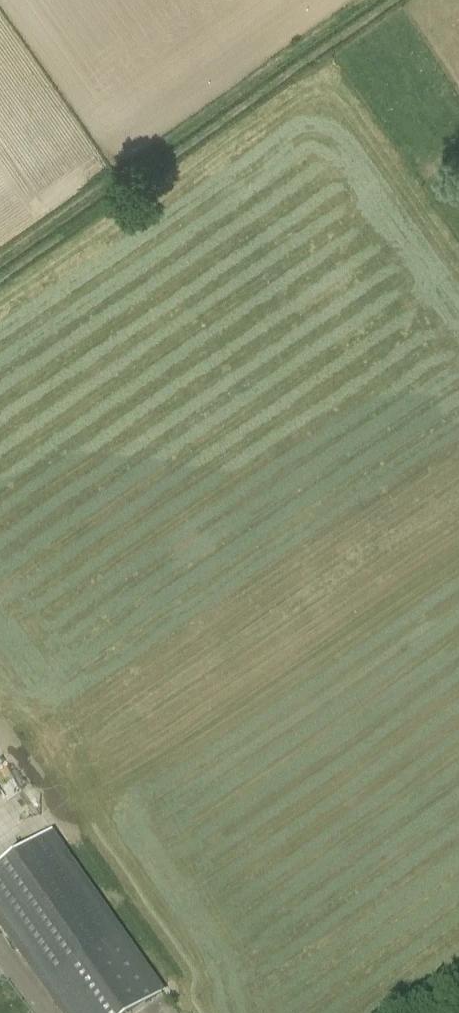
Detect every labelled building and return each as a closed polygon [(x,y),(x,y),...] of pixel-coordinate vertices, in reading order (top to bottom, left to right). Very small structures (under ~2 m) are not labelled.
[(60,1012),(136,1012),(166,992),(53,832),(0,869),(0,927),(60,1012)]
